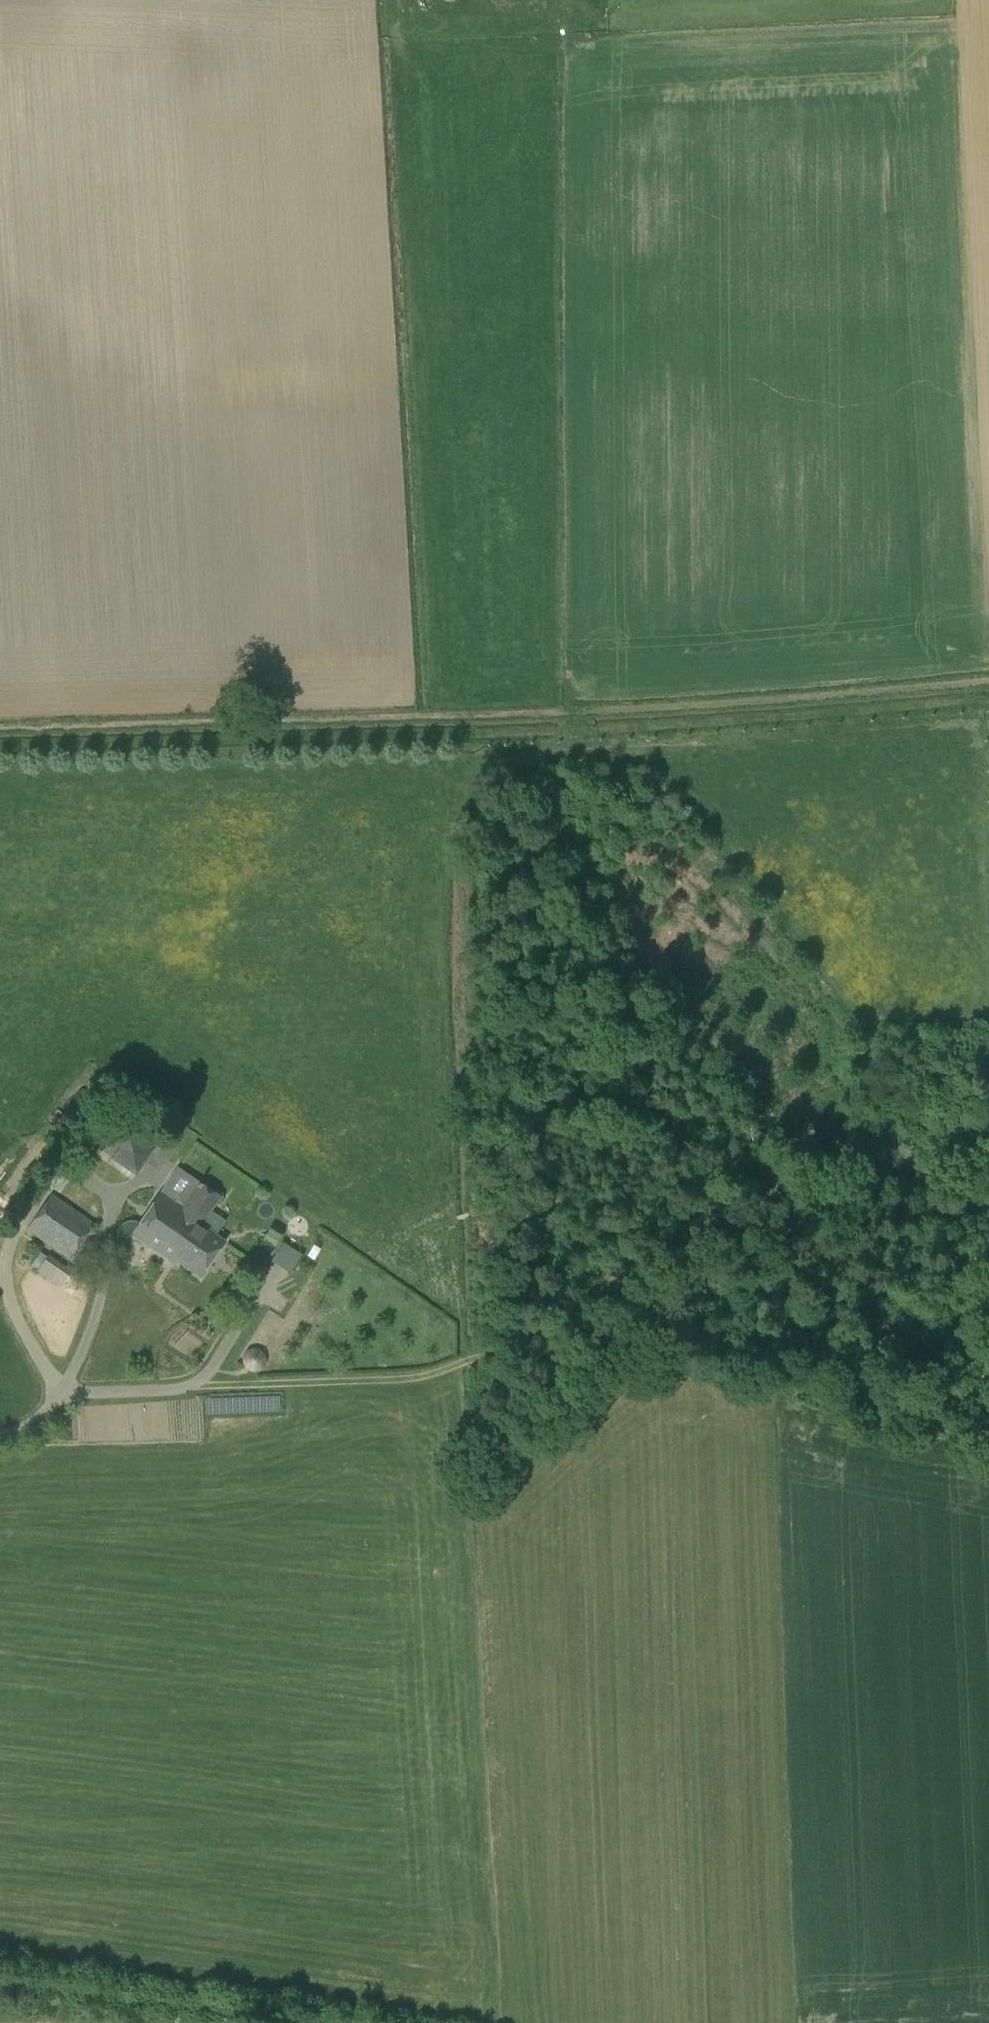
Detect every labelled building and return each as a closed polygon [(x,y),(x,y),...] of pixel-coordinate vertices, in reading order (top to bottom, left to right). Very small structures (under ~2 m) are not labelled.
[(156,1170),(172,1145),(124,1112),(99,1149),(112,1156),(110,1158),(136,1175),(145,1162),(156,1170)] [(192,1219),(201,1226),(221,1197),(179,1168),(131,1236),(169,1263),(172,1258),(182,1241),(178,1238),(192,1219)] [(70,1257),(93,1224),(50,1195),(28,1229),(70,1257)] [(224,1242),(201,1226),(192,1219),(178,1238),(182,1241),(172,1258),(199,1277),(224,1242)] [(290,1272),(302,1254),(281,1241),(270,1259),(290,1272)] [(59,1286),(68,1275),(39,1254),(31,1265),(59,1286)]
